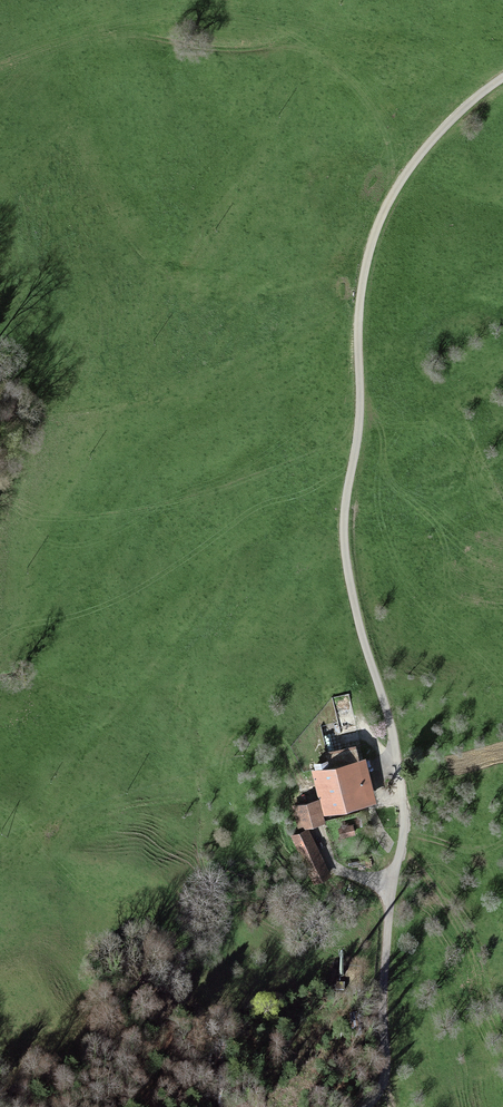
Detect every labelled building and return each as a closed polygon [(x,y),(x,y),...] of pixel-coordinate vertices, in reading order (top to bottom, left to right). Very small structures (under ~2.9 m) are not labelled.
[(330,769),(359,761),(355,746),(326,754),(330,769)] [(330,769),(313,774),(320,801),(325,818),(376,804),(364,760),(359,761),(330,769)] [(325,818),(320,801),(295,808),(302,832),(327,825),(325,818)] [(353,827),(338,830),(340,840),(355,837),(353,827)] [(308,832),(293,839),(314,885),(328,879),(308,832)]
